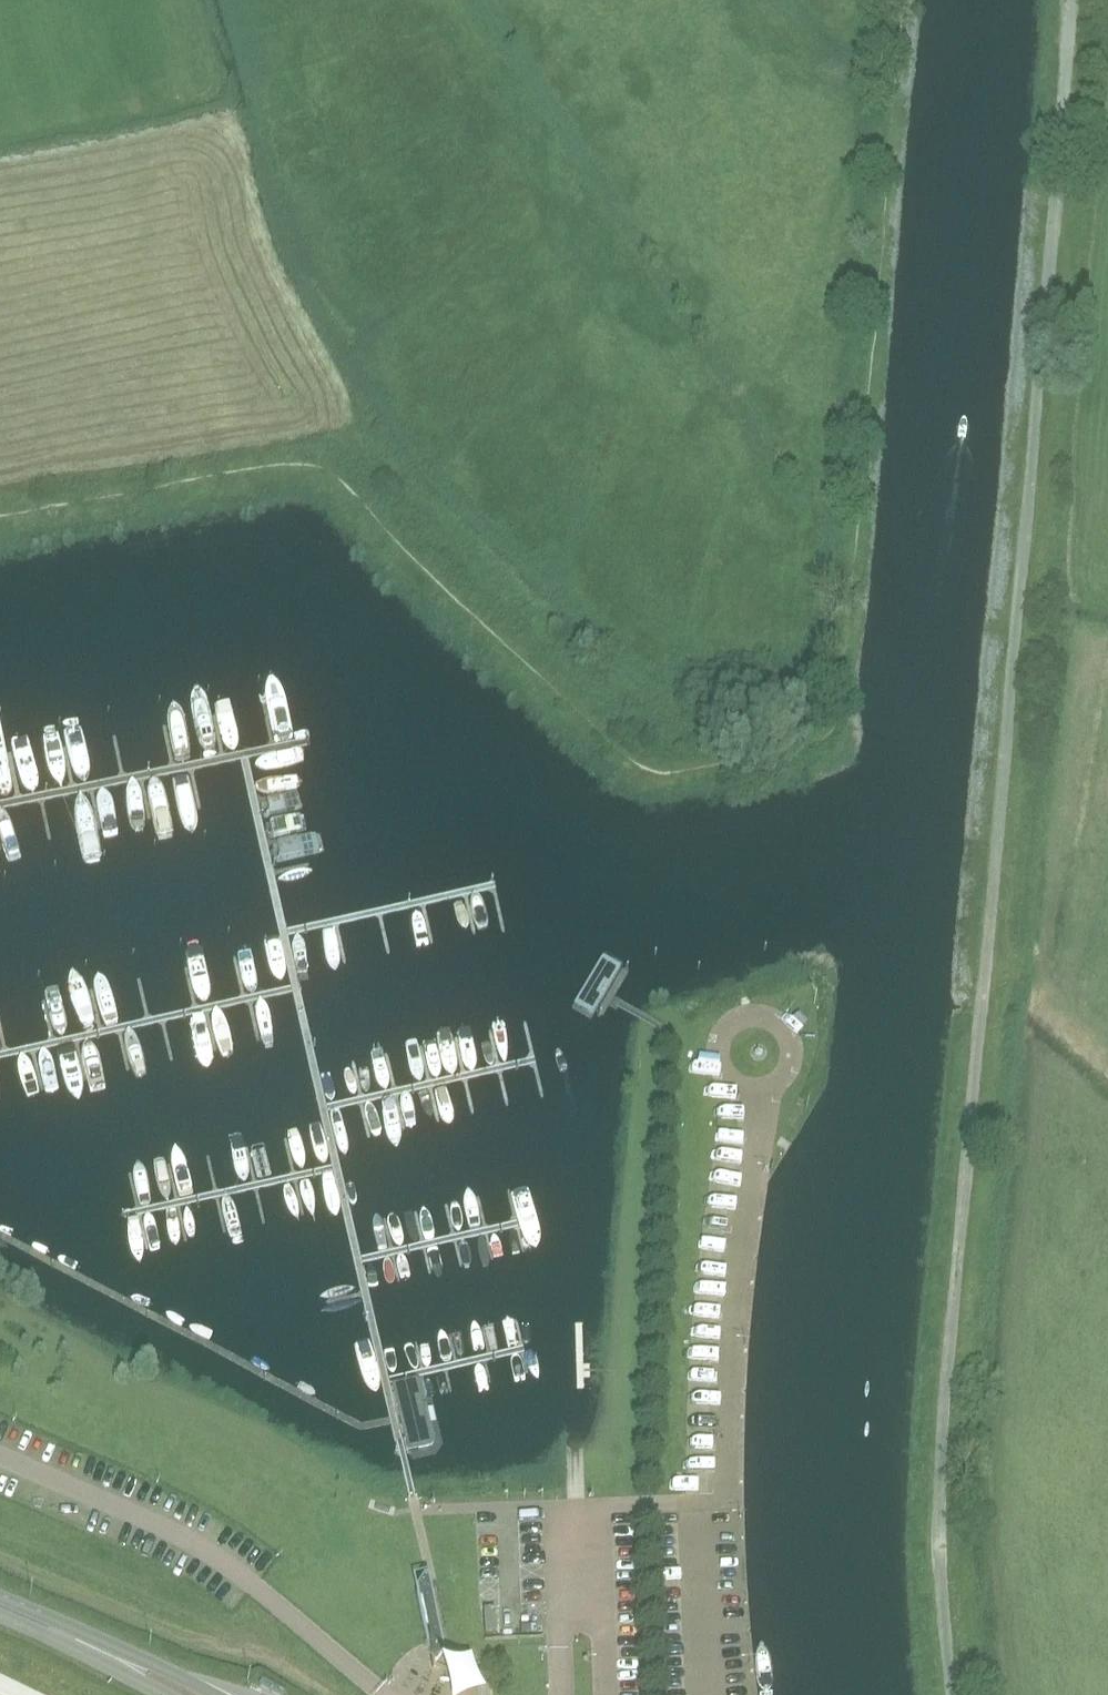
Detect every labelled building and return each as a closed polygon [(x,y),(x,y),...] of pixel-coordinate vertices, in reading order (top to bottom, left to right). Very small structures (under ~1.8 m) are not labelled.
[(417,1589),(433,1657),(435,1659),(438,1659),(444,1648),(444,1647),(444,1646),(429,1577),(428,1576),(426,1575),(425,1575),(423,1576),(417,1585),(417,1586),(417,1587),(417,1589)] [(450,1694),(484,1694),(489,1693),(473,1658),(440,1674),(450,1694)]
